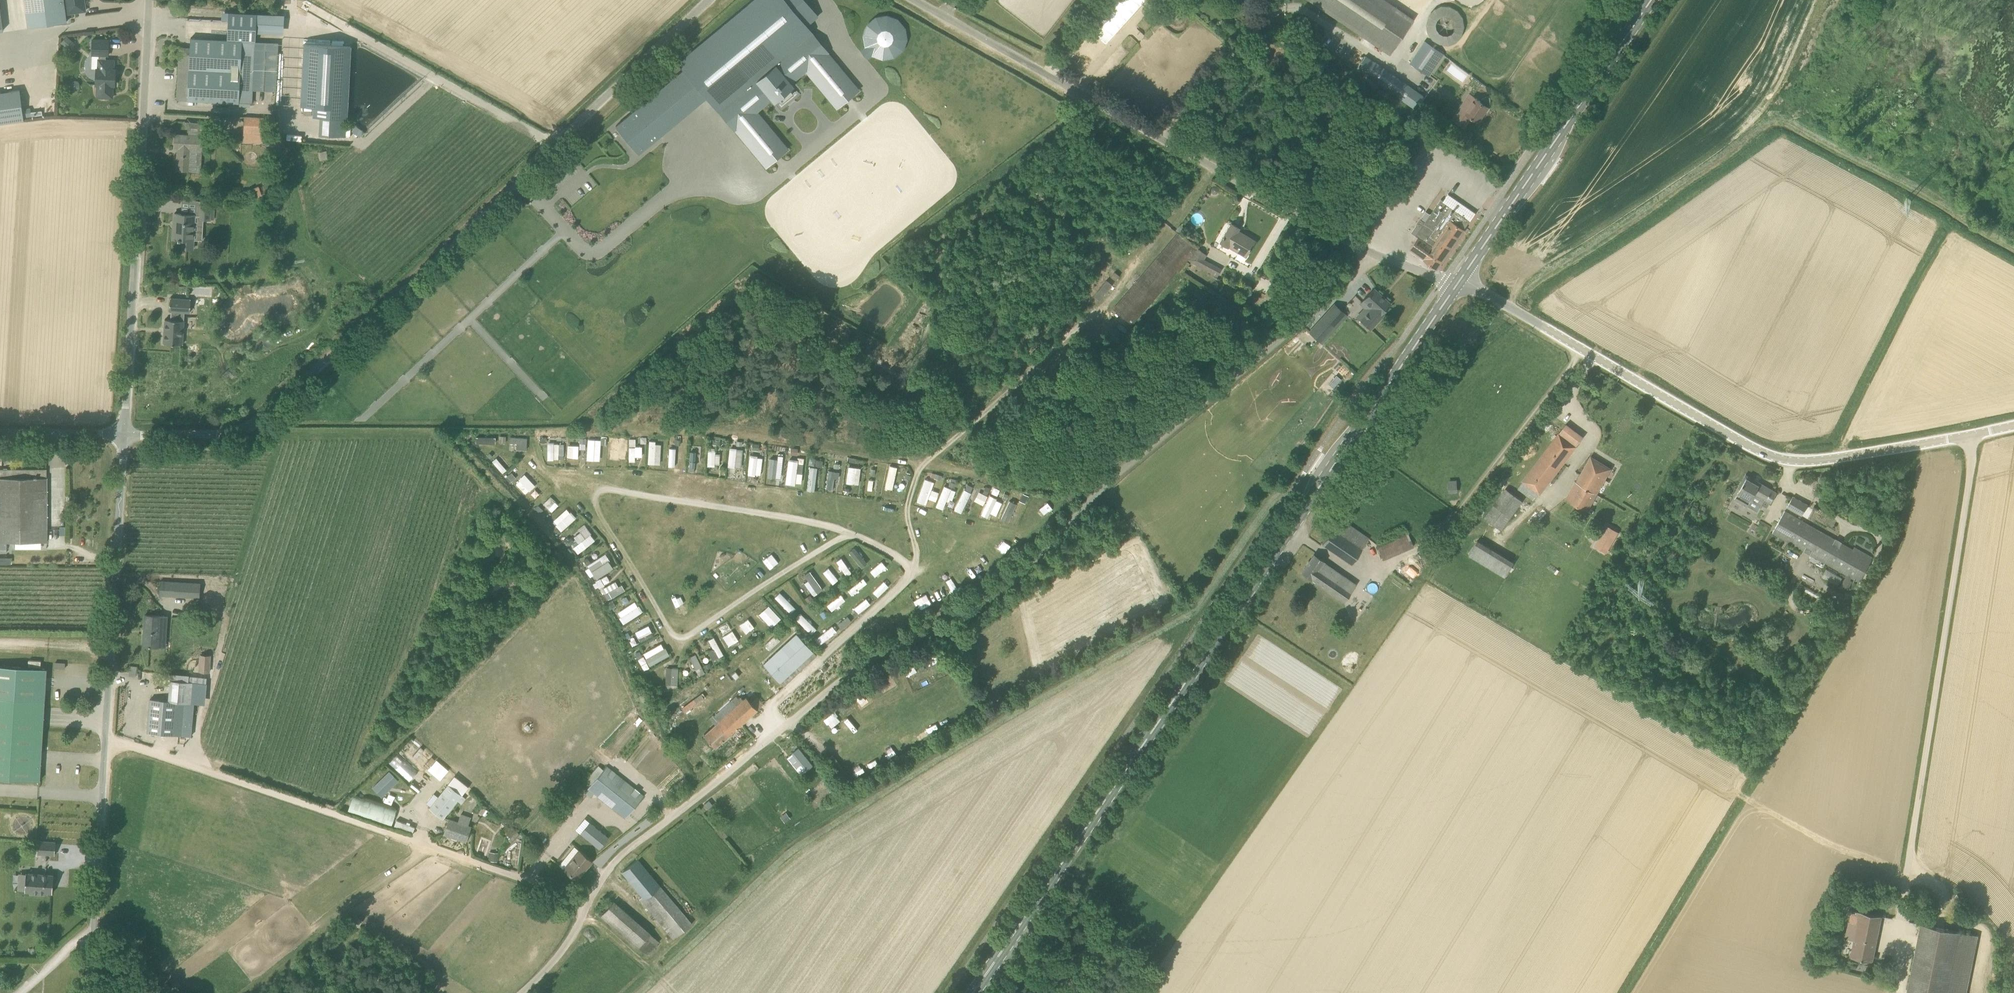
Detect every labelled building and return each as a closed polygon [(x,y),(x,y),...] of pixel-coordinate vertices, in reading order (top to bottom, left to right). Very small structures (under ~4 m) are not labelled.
[(28,27),(67,22),(64,0),(24,0),(28,27)] [(84,0),(66,0),(68,13),(85,11),(84,0)] [(669,82),(692,110),(708,96),(719,110),(720,109),(731,122),(732,121),(763,158),(783,142),(752,104),(768,91),(770,94),(790,78),(787,75),(803,62),(834,99),(854,83),(823,45),(824,44),(813,32),(814,31),(808,25),(819,15),(807,0),(753,0),(679,62),(685,68),(669,82)] [(1085,41),(1077,50),(1092,62),(1147,0),(1120,0),(1085,41)] [(1385,0),(1309,0),(1390,54),(1413,19),(1385,0)] [(1435,46),(1466,34),(1453,2),(1422,14),(1435,46)] [(66,37),(61,43),(69,51),(75,45),(66,37)] [(177,99),(187,100),(252,103),(255,41),(190,38),(190,54),(179,53),(177,99)] [(115,69),(113,69),(114,60),(106,60),(106,55),(108,55),(109,40),(93,39),(92,55),(99,55),(99,59),(98,68),(96,68),(96,84),(98,84),(97,97),(112,97),(113,85),(115,85),(115,74),(115,69)] [(1442,53),(1432,47),(1424,41),(1410,62),(1427,75),(1442,53)] [(1357,68),(1401,99),(1410,87),(1374,62),(1373,63),(1364,57),(1357,68)] [(0,93),(0,123),(24,120),(20,90),(0,93)] [(1470,94),(1453,119),(1464,127),(1471,116),(1478,121),(1489,107),(1474,97),(1470,94)] [(661,135),(638,108),(617,125),(640,152),(661,135)] [(244,116),(243,131),(269,132),(270,118),(244,116)] [(364,131),(356,126),(352,131),(360,137),(364,131)] [(201,149),(202,136),(175,134),(174,148),(178,148),(176,169),(189,170),(190,149),(201,149)] [(1441,199),(1425,222),(1421,219),(1412,232),(1419,237),(1411,249),(1425,259),(1437,269),(1476,213),(1448,194),(1444,201),(1441,199)] [(210,219),(211,205),(200,205),(199,219),(210,219)] [(193,248),(193,240),(195,215),(174,213),(173,239),(177,239),(177,248),(193,248)] [(1245,257),(1247,253),(1255,240),(1237,230),(1239,228),(1231,223),(1220,242),(1245,257)] [(1178,231),(1113,308),(1132,324),(1187,259),(1197,248),(1198,247),(1178,231)] [(1206,254),(1197,248),(1187,259),(1195,264),(1198,259),(1201,262),(1204,257),(1206,254)] [(1210,262),(1205,270),(1217,276),(1221,268),(1210,262)] [(1367,303),(1372,307),(1360,319),(1362,321),(1361,323),(1366,328),(1368,327),(1370,329),(1381,316),(1380,315),(1390,304),(1374,289),(1361,303),(1364,306),(1367,303)] [(173,311),(173,314),(171,313),(171,319),(165,319),(163,343),(183,344),(185,314),(185,312),(190,312),(191,299),(171,298),(170,311),(173,311)] [(1345,314),(1335,304),(1310,332),(1320,342),(1345,314)] [(1494,316),(1488,313),(1485,318),(1491,322),(1494,316)] [(1576,446),(1559,434),(1522,481),(1523,481),(1539,493),(1540,494),(1576,446)] [(516,443),(516,449),(527,449),(527,437),(510,436),(510,442),(516,443)] [(600,460),(601,439),(588,438),(587,459),(600,460)] [(629,438),(629,461),(635,461),(635,456),(642,456),(642,445),(636,445),(636,438),(629,438)] [(620,459),(619,439),(610,439),(611,460),(620,459)] [(648,463),(660,464),(661,442),(649,441),(648,463)] [(547,442),(547,459),(561,459),(561,448),(559,448),(559,442),(547,442)] [(567,444),(567,457),(578,457),(578,445),(567,444)] [(742,467),(742,448),(728,447),(728,466),(742,467)] [(707,464),(719,465),(720,453),(715,453),(715,449),(708,449),(707,464)] [(769,458),(768,477),(782,477),(782,455),(778,455),(778,458),(769,458)] [(749,474),(761,474),(762,456),(749,456),(749,474)] [(493,461),(503,472),(506,469),(497,458),(493,461)] [(795,484),(796,459),(787,458),(786,483),(795,484)] [(809,465),(822,466),(822,459),(810,458),(809,465)] [(1575,483),(1566,499),(1587,510),(1610,469),(1590,458),(1577,483),(1575,483)] [(889,464),(885,487),(893,488),(897,466),(889,464)] [(806,489),(813,490),(817,467),(810,466),(806,489)] [(859,483),(860,466),(847,466),(847,482),(859,483)] [(47,477),(47,469),(0,469),(0,550),(7,550),(7,542),(47,542),(47,477)] [(834,477),(838,478),(839,471),(829,469),(825,487),(832,489),(834,477)] [(525,474),(515,482),(525,494),(535,485),(525,474)] [(931,489),(934,481),(924,478),(917,501),(926,504),(928,498),(935,500),(939,491),(931,489)] [(1777,492),(1758,482),(1755,480),(1754,482),(1747,478),(1735,499),(1748,506),(1755,493),(1771,503),(1777,492)] [(966,483),(954,509),(961,512),(973,486),(966,483)] [(952,501),(956,489),(944,485),(936,506),(943,509),(947,499),(952,501)] [(1502,530),(1522,501),(1505,488),(1484,517),(1502,530)] [(551,496),(543,503),(551,511),(559,504),(551,496)] [(1808,505),(1793,496),(1787,507),(1802,515),(1808,505)] [(1044,506),(1037,513),(1042,518),(1050,512),(1044,506)] [(553,520),(562,530),(576,517),(567,507),(553,520)] [(1860,582),(1872,560),(1785,511),(1773,533),(1860,582)] [(1595,546),(1606,552),(1618,531),(1606,525),(1595,546)] [(578,553),(595,539),(585,526),(573,536),(578,541),(572,546),(578,553)] [(756,526),(754,549),(763,550),(765,527),(756,526)] [(1018,531),(1021,538),(1028,534),(1025,527),(1018,531)] [(1362,549),(1338,533),(1332,528),(1322,543),(1352,563),(1362,549)] [(1383,559),(1413,546),(1408,533),(1378,546),(1383,559)] [(1007,540),(1000,546),(1005,552),(1012,545),(1007,540)] [(1506,576),(1515,561),(1477,540),(1468,555),(1506,576)] [(848,551),(861,567),(867,562),(854,546),(848,551)] [(605,553),(587,563),(595,578),(614,568),(605,553)] [(1322,562),(1323,561),(1314,554),(1302,572),(1311,579),(1312,578),(1344,600),(1355,585),(1322,562)] [(841,557),(836,560),(846,576),(851,572),(841,557)] [(976,576),(985,570),(976,558),(967,564),(976,576)] [(1780,564),(1790,569),(1793,562),(1783,558),(1780,564)] [(875,576),(886,566),(881,560),(870,570),(875,576)] [(822,571),(832,583),(838,579),(828,566),(822,571)] [(807,580),(804,583),(814,595),(823,588),(808,570),(803,574),(807,580)] [(847,589),(851,594),(867,583),(863,577),(847,589)] [(872,590),(877,596),(888,586),(883,580),(872,590)] [(158,595),(200,597),(201,583),(159,581),(158,595)] [(625,590),(622,583),(618,585),(616,581),(600,588),(606,600),(625,590)] [(774,597),(791,612),(796,607),(779,591),(774,597)] [(831,606),(844,599),(841,593),(828,601),(831,606)] [(866,597),(854,607),(858,613),(870,603),(866,597)] [(624,623),(642,611),(635,600),(617,612),(624,623)] [(768,604),(759,613),(771,626),(781,617),(768,604)] [(897,610),(900,618),(909,615),(906,607),(897,610)] [(811,633),(816,628),(801,613),(796,617),(811,633)] [(159,647),(161,616),(145,615),(143,646),(159,647)] [(846,617),(838,623),(842,628),(850,621),(846,617)] [(749,618),(740,623),(745,633),(754,627),(749,618)] [(720,627),(722,633),(730,629),(727,624),(720,627)] [(635,631),(640,642),(654,635),(649,625),(635,631)] [(832,625),(815,639),(820,645),(837,631),(832,625)] [(733,630),(723,636),(730,646),(739,640),(733,630)] [(763,664),(783,686),(817,655),(796,634),(763,664)] [(770,648),(779,639),(775,635),(766,644),(770,648)] [(708,639),(713,648),(708,650),(713,659),(724,654),(714,636),(708,639)] [(644,669),(669,655),(661,642),(643,653),(645,656),(639,660),(644,669)] [(698,675),(704,673),(696,653),(689,656),(698,675)] [(200,655),(199,672),(209,673),(210,656),(200,655)] [(744,662),(737,667),(744,677),(751,671),(744,662)] [(40,781),(47,669),(0,666),(0,778),(40,781)] [(679,667),(666,667),(665,684),(678,685),(679,667)] [(682,708),(685,712),(706,697),(702,692),(682,708)] [(715,747),(742,723),(763,704),(757,697),(750,703),(745,697),(735,705),(731,700),(714,716),(713,715),(708,719),(714,725),(704,735),(715,747)] [(174,735),(177,701),(150,699),(147,733),(174,735)] [(832,728),(841,719),(833,711),(824,719),(832,728)] [(412,739),(404,747),(432,775),(440,767),(412,739)] [(795,750),(789,754),(801,770),(807,765),(795,750)] [(398,752),(389,762),(409,780),(418,771),(398,752)] [(607,765),(588,787),(626,818),(644,795),(607,765)] [(427,780),(431,776),(422,768),(419,772),(427,780)] [(378,793),(390,781),(394,785),(399,780),(390,770),(372,787),(378,793)] [(465,797),(448,784),(430,807),(442,817),(456,800),(461,803),(465,797)] [(397,809),(353,795),(347,810),(392,825),(397,809)] [(456,821),(450,819),(444,834),(465,841),(470,826),(468,825),(470,820),(457,816),(456,821)] [(609,837),(589,822),(580,834),(599,849),(609,837)] [(511,842),(520,834),(512,826),(503,834),(511,842)] [(37,853),(55,854),(56,841),(38,840),(37,853)] [(592,861),(579,850),(564,869),(576,879),(592,861)] [(489,859),(496,860),(497,852),(489,852),(489,859)] [(622,871),(624,874),(633,885),(643,896),(639,898),(673,938),(677,936),(692,923),(636,859),(622,871)] [(26,873),(25,891),(29,891),(29,894),(45,894),(45,892),(52,893),(54,874),(26,873)] [(638,947),(650,933),(613,901),(601,915),(638,947)] [(1846,928),(1844,938),(1855,940),(1852,957),(1872,961),(1881,915),(1861,911),(1857,930),(1846,928)] [(1921,923),(1907,992),(1948,992),(1960,931),(1921,923)]
